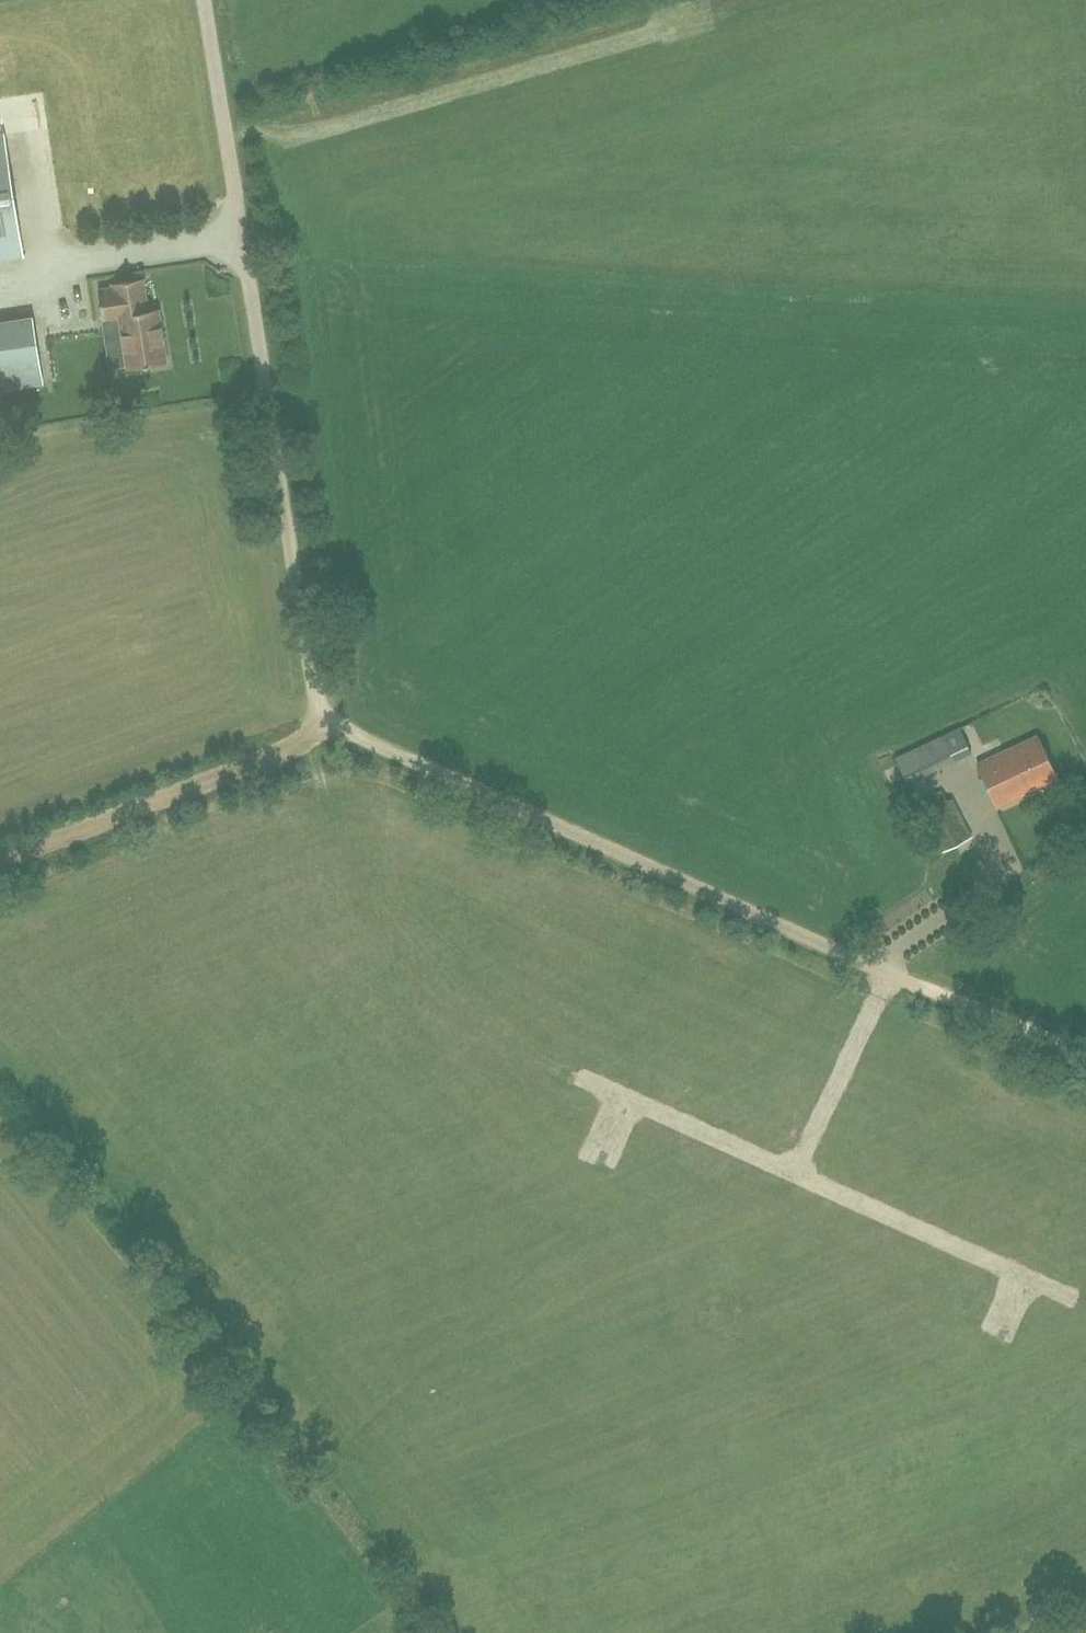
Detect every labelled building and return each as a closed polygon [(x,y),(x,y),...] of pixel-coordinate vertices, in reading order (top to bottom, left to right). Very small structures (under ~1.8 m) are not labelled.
[(0,137),(0,256),(22,253),(4,137),(0,137)] [(147,312),(142,280),(114,284),(114,290),(99,292),(103,320),(120,318),(129,370),(166,364),(157,310),(147,312)] [(0,324),(0,391),(43,384),(33,319),(0,324)] [(909,784),(956,762),(944,736),(897,759),(909,784)] [(1038,736),(1008,750),(979,763),(999,807),(1059,780),(1038,736)] [(941,854),(975,837),(956,798),(947,801),(937,781),(920,789),(928,812),(922,815),(941,854)]
